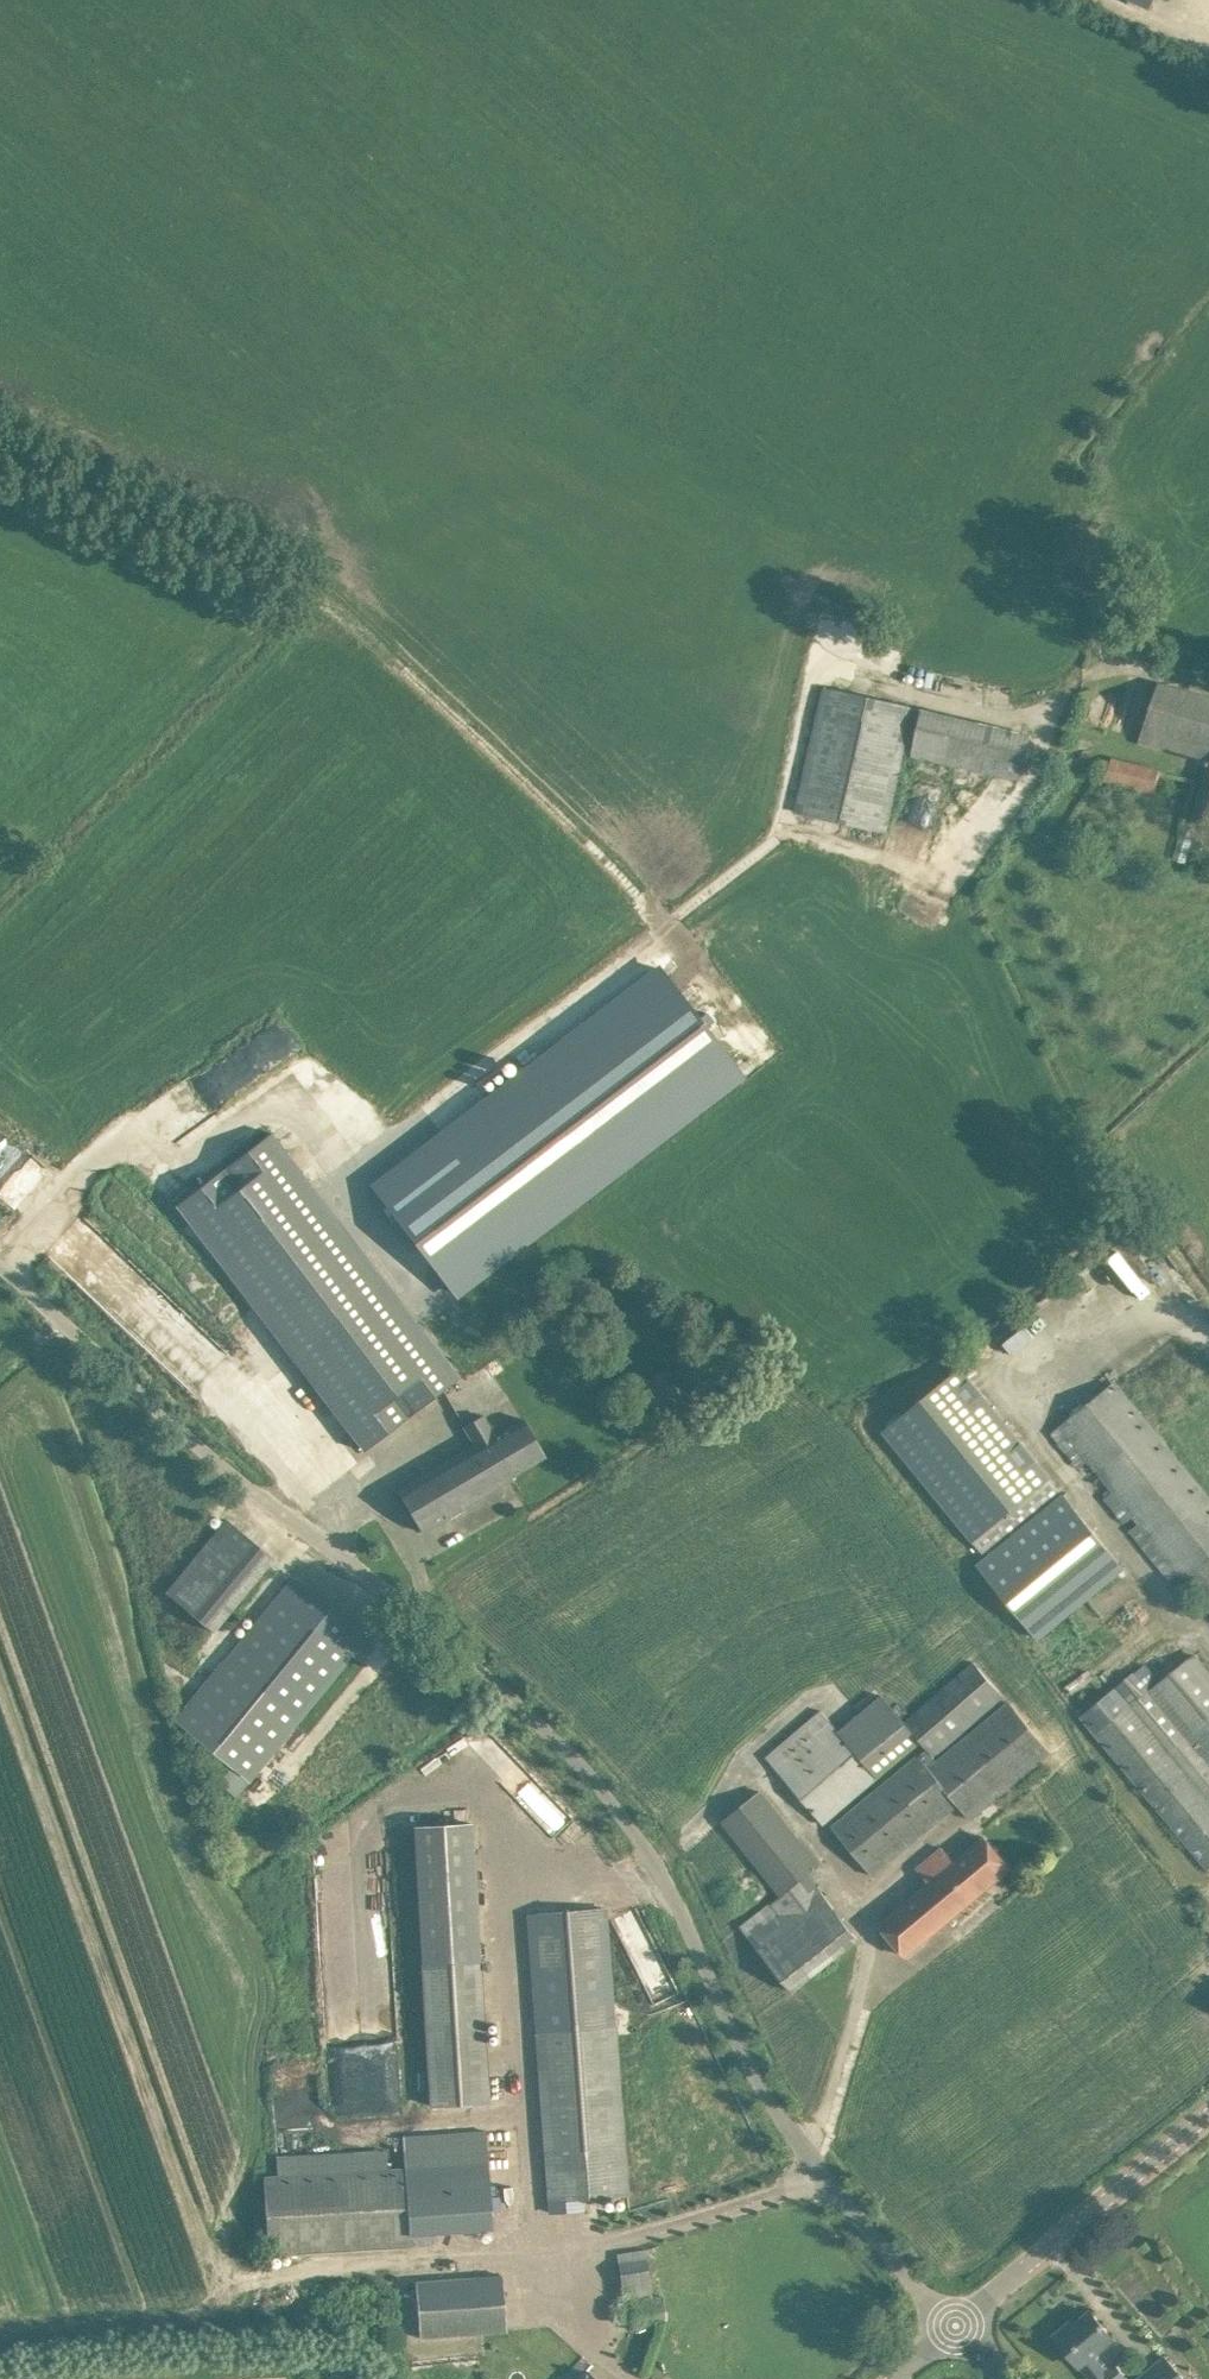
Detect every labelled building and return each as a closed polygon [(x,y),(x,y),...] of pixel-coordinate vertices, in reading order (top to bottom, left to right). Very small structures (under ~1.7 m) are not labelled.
[(1154,0),(1132,0),(1150,9),(1154,0)] [(1208,764),(1193,819),(1208,824),(1208,698),(1158,683),(1139,741),(1208,764)] [(825,686),(819,709),(796,811),(885,831),(902,754),(913,707),(825,686)] [(999,751),(1005,728),(921,708),(916,732),(912,753),(994,772),(999,751)] [(1113,756),(1106,781),(1139,789),(1145,764),(1113,756)] [(441,1132),(372,1185),(455,1292),(742,1073),(662,968),(443,1135),(441,1132)] [(364,1449),(458,1377),(271,1132),(176,1204),(364,1449)] [(962,1367),(883,1430),(984,1557),(1063,1494),(962,1367)] [(1116,1381),(1063,1424),(1169,1556),(1182,1572),(1208,1605),(1208,1497),(1116,1381)] [(422,1531),(442,1518),(512,1477),(511,1476),(546,1454),(523,1418),(494,1435),(484,1419),(479,1422),(467,1429),(475,1444),(397,1490),(422,1531)] [(980,1563),(981,1565),(1040,1637),(1125,1568),(1064,1494),(980,1563)] [(166,1591),(212,1630),(273,1556),(227,1518),(166,1591)] [(1172,1580),(1182,1572),(1169,1556),(1159,1564),(1172,1580)] [(366,1637),(368,1635),(295,1574),(176,1719),(251,1780),(286,1736),(353,1654),(361,1660),(374,1644),(366,1637)] [(1099,1733),(1208,1866),(1208,1865),(1208,1670),(1195,1654),(1151,1690),(1148,1687),(1158,1679),(1146,1663),(1084,1714),(1099,1733)] [(933,1757),(1004,1695),(975,1661),(918,1710),(904,1722),(880,1694),(839,1729),(822,1709),(767,1756),(823,1822),(921,1739),(928,1748),(833,1826),(872,1874),(959,1803),(970,1818),(1051,1750),(1011,1701),(1010,1701),(1008,1699),(937,1761),(933,1757)] [(782,1894),(800,1880),(819,1865),(761,1790),(723,1819),(782,1894)] [(490,2101),(481,1960),(474,1821),(413,1825),(422,1964),(431,2104),(490,2101)] [(880,1924),(906,1955),(1011,1867),(985,1836),(955,1861),(942,1847),(936,1852),(918,1867),(930,1882),(880,1924)] [(817,1886),(809,1891),(800,1880),(782,1894),(771,1903),(780,1915),(751,1938),(793,1990),(858,1938),(817,1886)] [(583,1909),(528,1914),(549,2199),(550,2211),(584,2209),(583,2196),(627,2193),(613,2000),(608,1936),(607,1912),(606,1908),(583,1909)] [(433,2233),(494,2228),(487,2130),(403,2136),(406,2168),(331,2172),(330,2152),(277,2155),(278,2176),(264,2177),(269,2253),(434,2244),(433,2233)] [(653,2296),(645,2249),(617,2253),(624,2300),(612,2302),(615,2319),(633,2316),(635,2327),(668,2322),(663,2294),(653,2296)] [(479,2300),(504,2298),(502,2273),(415,2281),(419,2338),(482,2333),(479,2300)] [(1055,2336),(1092,2378),(1114,2378),(1095,2356),(1116,2338),(1107,2329),(1092,2310),(1070,2329),(1067,2325),(1055,2336)] [(1166,2355),(1137,2378),(1185,2378),(1166,2355)] [(577,2378),(594,2378),(585,2371),(577,2378)]
